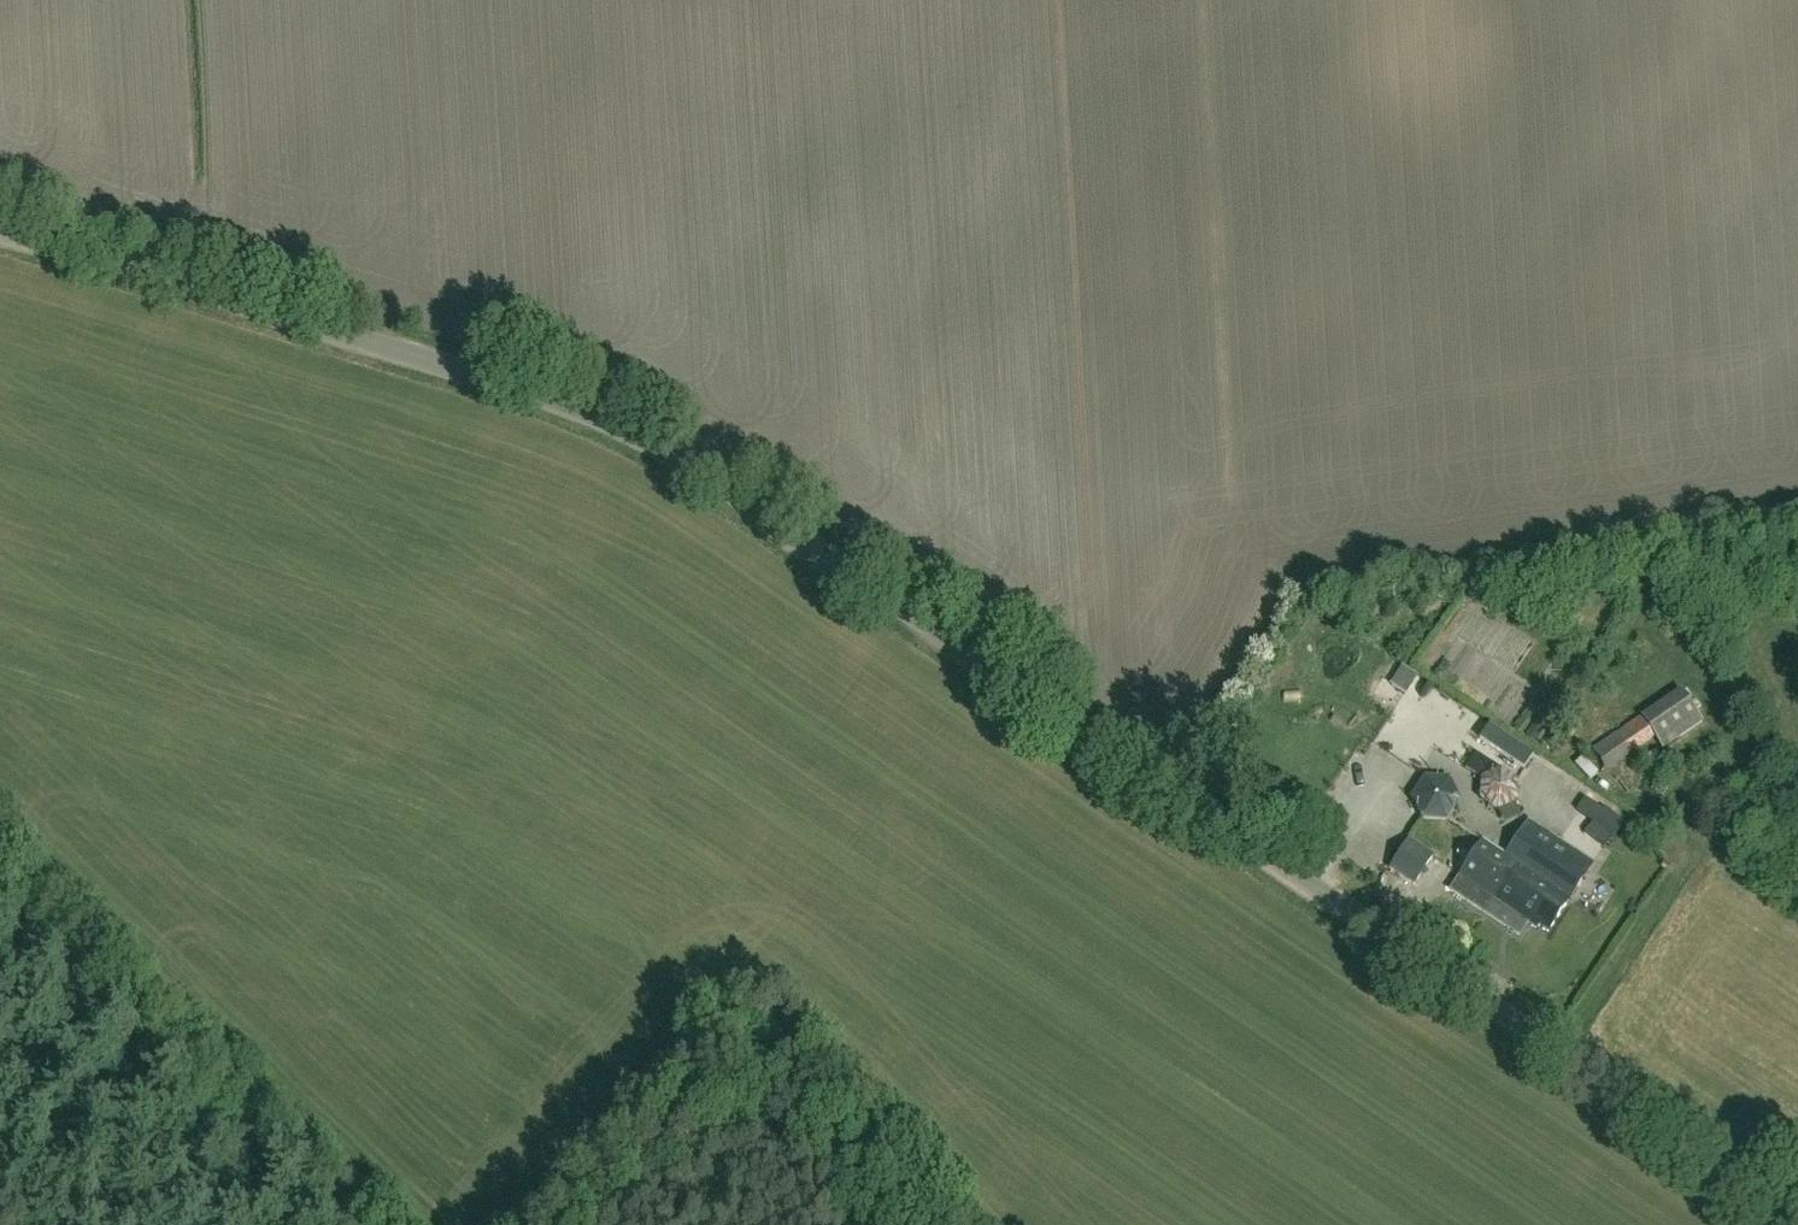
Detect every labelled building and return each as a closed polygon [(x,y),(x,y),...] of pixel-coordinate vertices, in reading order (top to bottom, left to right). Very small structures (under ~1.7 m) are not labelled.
[(1405,695),(1416,677),(1401,668),(1390,685),(1405,695)] [(1681,691),(1592,750),(1606,771),(1655,739),(1662,750),(1703,723),(1681,691)] [(1538,717),(1526,736),(1535,741),(1546,723),(1538,717)] [(1583,758),(1575,765),(1589,781),(1597,774),(1583,758)] [(1481,779),(1478,800),(1496,813),(1516,803),(1518,782),(1500,769),(1481,779)] [(1410,797),(1422,819),(1446,821),(1460,799),(1449,777),(1424,776),(1410,797)] [(1614,806),(1599,824),(1619,840),(1634,822),(1614,806)] [(1516,864),(1484,913),(1519,936),(1527,924),(1536,930),(1538,927),(1548,934),(1570,900),(1569,900),(1589,870),(1526,828),(1506,857),(1506,858),(1516,864)] [(1414,885),(1433,857),(1408,840),(1389,869),(1414,885)] [(1506,858),(1506,857),(1483,842),(1450,891),(1484,913),(1516,864),(1506,858)]
